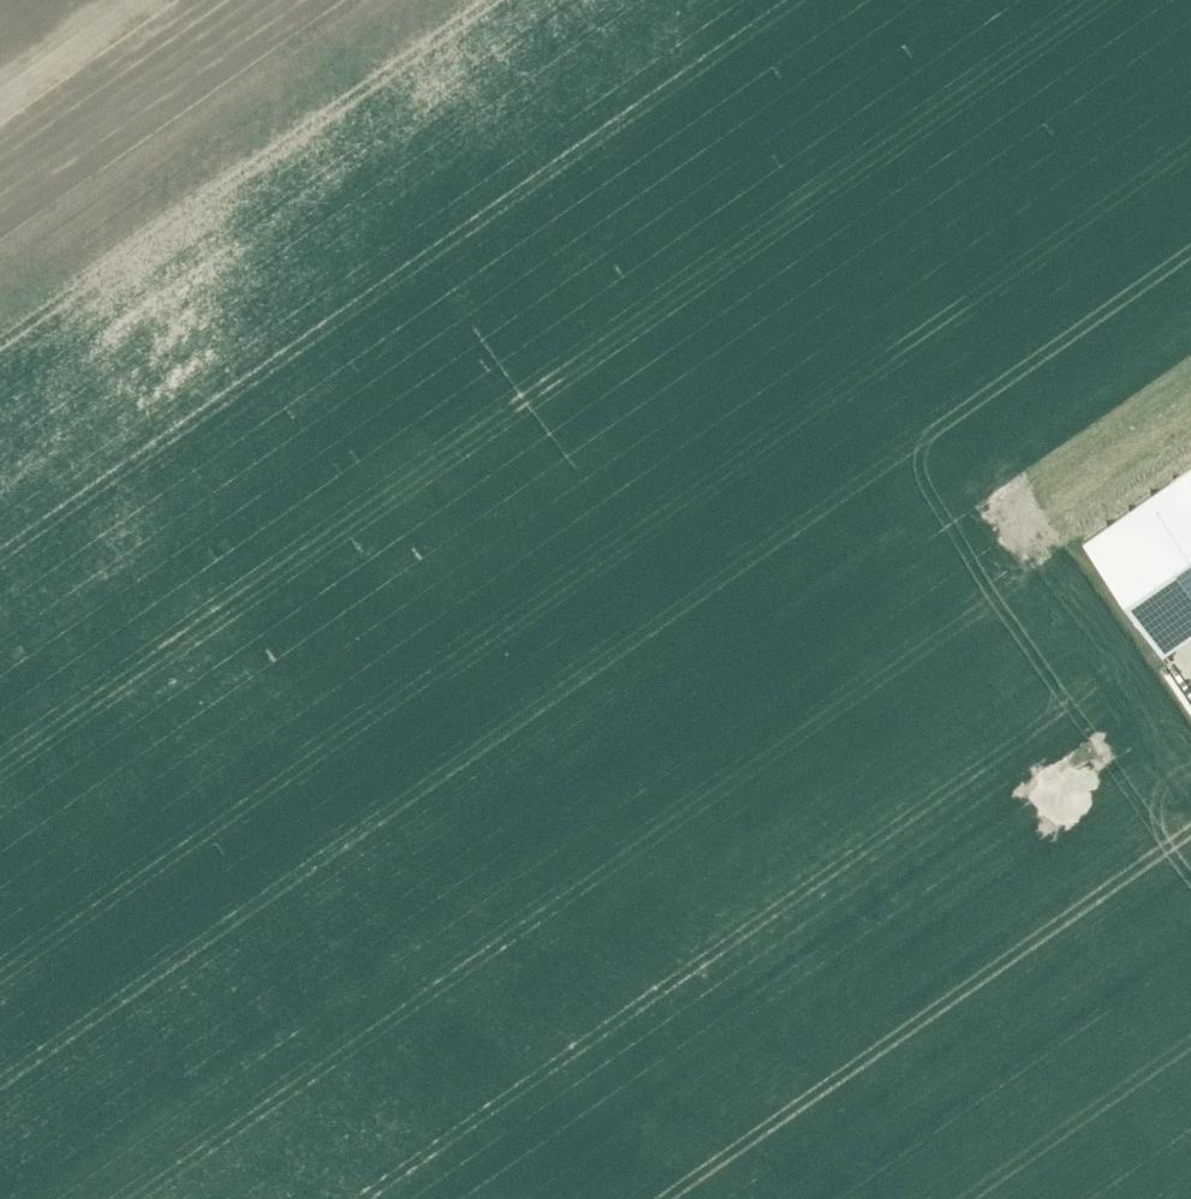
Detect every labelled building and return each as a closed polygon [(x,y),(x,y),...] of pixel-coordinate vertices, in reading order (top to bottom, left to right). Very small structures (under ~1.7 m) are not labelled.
[(1083,535),(1160,649),(1190,628),(1190,459),(1125,506),(1083,535)]
